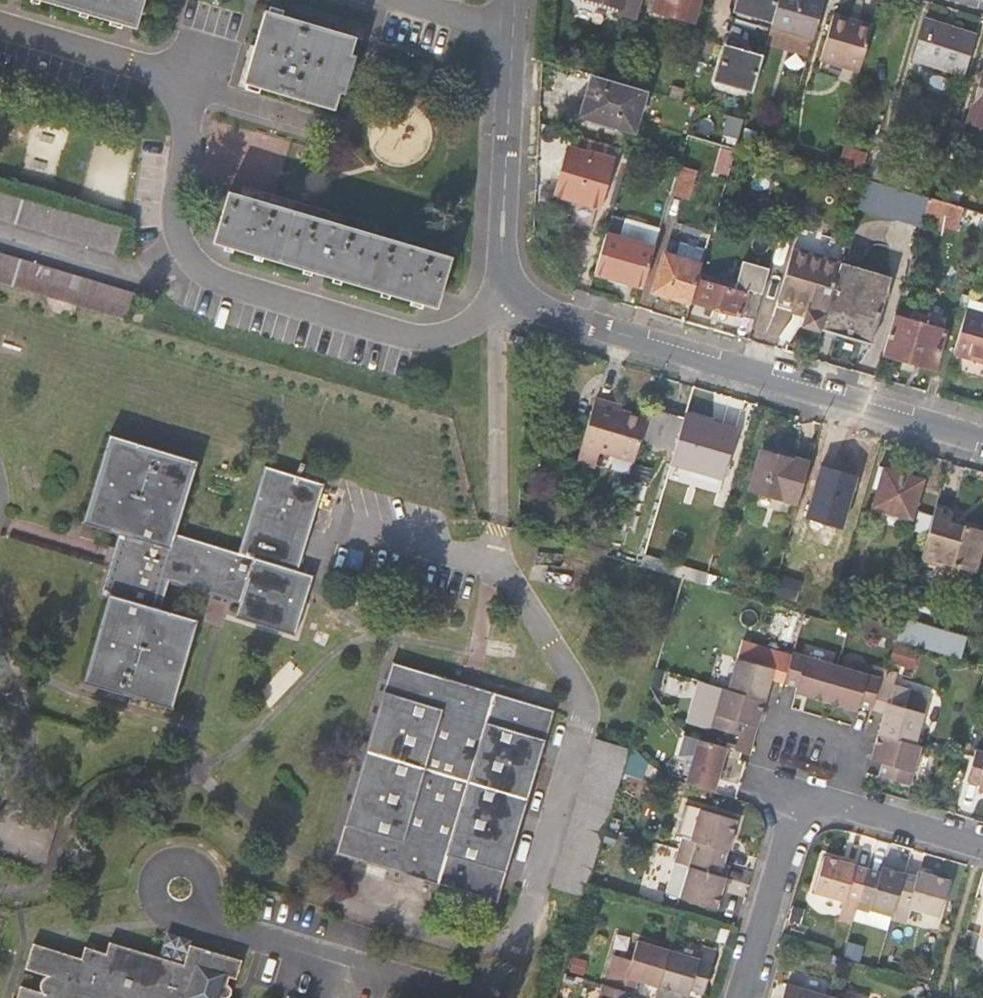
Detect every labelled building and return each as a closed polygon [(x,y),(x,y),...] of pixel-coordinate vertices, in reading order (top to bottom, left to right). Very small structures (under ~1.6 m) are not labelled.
[(57,4),(136,27),(141,8),(143,0),(44,0),(57,4)] [(640,10),(643,0),(603,0),(640,10)] [(655,8),(693,18),(698,0),(658,0),(655,8)] [(772,19),(778,0),(738,0),(736,9),(772,19)] [(772,19),(766,42),(808,54),(823,0),(778,0),(772,19)] [(820,56),(859,67),(873,22),(834,10),(820,56)] [(355,56),(350,54),(354,38),(266,12),(246,81),(260,86),(334,108),(338,92),(344,94),(355,56)] [(913,58),(965,73),(976,34),(924,18),(913,58)] [(716,78),(752,89),(761,57),(725,46),(716,78)] [(968,122),(982,127),(982,124),(982,69),(968,122)] [(633,131),(645,89),(620,81),(593,73),(580,115),(633,131)] [(720,133),(738,138),(744,118),(726,113),(720,133)] [(966,122),(952,118),(946,140),(959,144),(966,122)] [(848,135),(845,145),(858,150),(861,138),(848,135)] [(841,161),(832,159),(830,166),(866,177),(868,169),(862,167),(866,153),(858,150),(845,145),(841,161)] [(569,146),(555,194),(598,205),(612,157),(591,151),(590,153),(569,146)] [(721,148),(714,173),(727,177),(734,152),(721,148)] [(897,160),(873,153),(868,169),(866,177),(889,184),(897,160)] [(688,196),(696,168),(679,163),(671,191),(688,196)] [(858,204),(922,223),(923,219),(929,196),(889,184),(866,177),(858,204)] [(117,254),(125,227),(0,190),(0,219),(117,254)] [(436,307),(441,290),(451,257),(395,241),(230,193),(215,242),(418,302),(436,307)] [(958,219),(962,205),(929,196),(923,219),(935,222),(934,227),(944,230),(945,225),(955,228),(958,219)] [(783,216),(773,213),(771,224),(780,227),(783,216)] [(654,247),(606,232),(594,273),(642,288),(654,247)] [(654,290),(690,300),(697,278),(699,271),(705,250),(680,242),(676,257),(665,254),(654,290)] [(803,324),(822,330),(822,328),(842,262),(792,247),(777,298),(808,307),(806,314),(803,324)] [(128,322),(136,294),(34,264),(0,254),(0,284),(128,322)] [(690,300),(753,318),(768,268),(744,261),(735,290),(732,288),(718,284),(697,278),(690,300)] [(892,276),(842,262),(822,328),(872,343),(892,276)] [(808,307),(777,298),(775,305),(806,314),(808,307)] [(970,298),(954,352),(982,360),(982,302),(970,298)] [(912,309),(909,318),(921,322),(924,312),(912,309)] [(909,318),(895,314),(884,354),(933,367),(944,328),(921,322),(909,318)] [(621,406),(596,398),(582,443),(635,458),(640,441),(647,418),(620,411),(621,406)] [(684,418),(650,408),(647,418),(640,441),(674,451),(684,418)] [(735,429),(685,414),(684,418),(674,451),(671,462),(721,477),(735,429)] [(84,523),(90,524),(116,437),(110,436),(84,523)] [(165,706),(191,619),(159,610),(168,581),(240,603),(236,617),(294,635),(313,577),(297,571),(323,485),(265,467),(238,553),(175,533),(198,462),(116,437),(90,524),(118,533),(101,593),(110,595),(105,610),(112,613),(91,684),(165,706)] [(750,488),(797,503),(810,460),(789,455),(789,457),(761,449),(750,488)] [(878,490),(884,469),(879,467),(873,489),(878,490)] [(878,490),(874,505),(911,516),(921,480),(884,469),(878,490)] [(919,560),(959,572),(960,567),(974,571),(982,540),(982,535),(950,525),(950,517),(953,514),(934,509),(919,560)] [(793,586),(775,581),(768,603),(787,609),(793,586)] [(84,682),(91,684),(112,613),(105,610),(84,682)] [(896,640),(900,628),(860,615),(856,629),(892,639),(896,640)] [(197,621),(191,619),(165,706),(170,707),(197,621)] [(939,630),(902,620),(900,628),(896,640),(919,647),(933,651),(939,630)] [(739,657),(729,690),(765,701),(772,677),(786,681),(794,652),(764,644),(758,662),(739,657)] [(913,650),(898,645),(892,663),(908,667),(913,650)] [(839,662),(795,649),(794,652),(786,681),(799,684),(797,691),(828,700),(839,662)] [(872,673),(839,662),(828,700),(857,709),(859,704),(872,707),(883,668),(874,665),(872,673)] [(552,711),(479,689),(392,663),(337,853),(496,900),(552,711)] [(898,672),(883,668),(872,707),(886,711),(880,734),(917,745),(927,713),(908,707),(914,689),(894,683),(898,672)] [(747,722),(757,726),(765,701),(729,690),(722,688),(711,727),(742,736),(747,722)] [(911,786),(923,746),(917,745),(880,734),(872,760),(883,763),(879,777),(911,786)] [(725,746),(698,739),(685,782),(712,790),(725,746)] [(982,791),(982,751),(976,749),(968,781),(982,784),(980,790),(982,791)] [(632,754),(623,773),(639,780),(648,761),(632,754)] [(678,833),(673,848),(718,861),(730,818),(680,803),(672,832),(678,833)] [(714,875),(718,861),(673,848),(661,892),(711,906),(720,877),(714,875)] [(836,921),(850,926),(858,901),(867,871),(824,858),(814,895),(842,903),(836,921)] [(867,911),(891,918),(904,874),(881,867),(878,875),(867,871),(858,901),(869,905),(867,911)] [(919,879),(904,874),(891,918),(890,922),(902,925),(907,909),(939,919),(949,882),(921,874),(919,879)] [(108,941),(105,952),(84,946),(80,957),(32,942),(25,967),(47,974),(45,975),(43,977),(40,979),(39,983),(39,985),(40,989),(42,991),(19,985),(15,997),(230,997),(233,986),(226,984),(228,976),(235,979),(241,960),(189,944),(190,940),(166,932),(159,956),(108,941)] [(638,980),(658,986),(670,948),(636,938),(630,958),(614,953),(605,985),(634,994),(638,980)] [(700,958),(670,948),(658,986),(689,995),(690,989),(703,992),(717,949),(704,945),(700,958)] [(831,990),(788,977),(781,997),(829,997),(831,990)] [(598,997),(632,997),(634,994),(605,985),(602,984),(598,997)] [(831,990),(829,997),(860,997),(831,990)]
